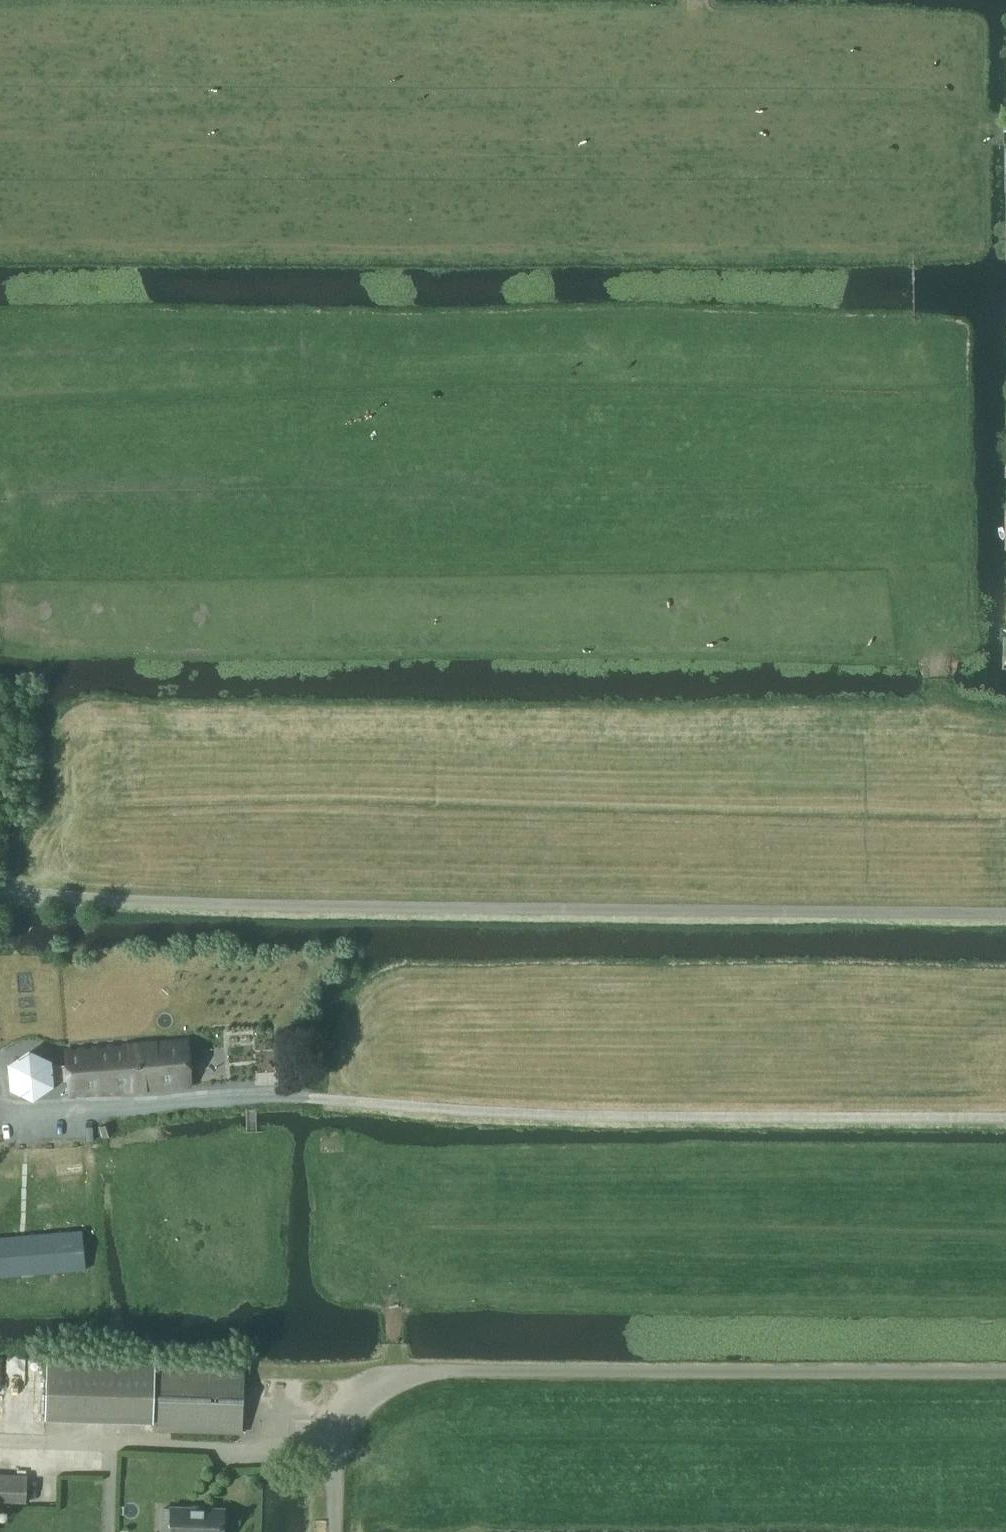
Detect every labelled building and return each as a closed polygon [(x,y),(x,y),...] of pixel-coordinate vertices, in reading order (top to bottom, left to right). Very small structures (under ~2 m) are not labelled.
[(25,1057),(10,1067),(11,1090),(32,1100),(51,1087),(51,1083),(55,1083),(63,1082),(67,1082),(68,1098),(191,1087),(187,1040),(186,1040),(64,1050),(64,1051),(65,1062),(66,1066),(65,1066),(58,1067),(50,1067),(49,1067),(49,1064),(32,1056),(28,1054),(25,1057)] [(85,1270),(81,1231),(0,1239),(0,1278),(85,1270)] [(152,1431),(241,1434),(243,1367),(47,1361),(45,1421),(152,1424),(152,1431)] [(27,1477),(0,1476),(0,1502),(26,1503),(27,1477)] [(160,1531),(221,1531),(222,1511),(171,1509),(171,1510),(161,1510),(160,1531)]
